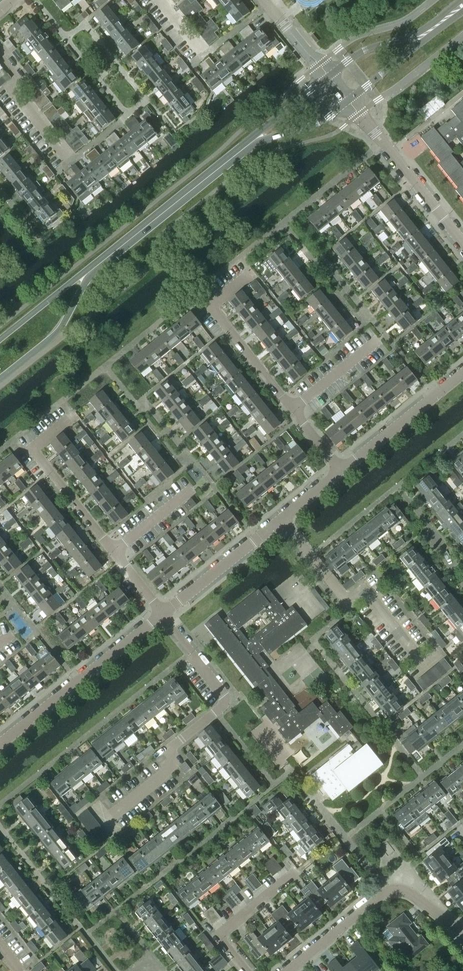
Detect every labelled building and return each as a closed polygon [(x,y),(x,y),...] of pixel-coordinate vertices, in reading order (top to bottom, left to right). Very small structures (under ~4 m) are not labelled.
[(69,0),(52,0),(61,11),(71,3),(69,0)] [(181,11),(191,3),(188,0),(185,0),(177,6),(181,11)] [(191,4),(194,8),(195,9),(200,5),(196,0),(191,4)] [(221,3),(229,13),(242,3),(239,0),(226,0),(221,3)] [(135,1),(130,4),(134,9),(139,5),(135,1)] [(181,11),(185,16),(194,8),(191,4),(191,3),(181,11)] [(242,3),(229,13),(237,23),(250,13),(242,3)] [(195,9),(198,12),(199,13),(203,9),(200,5),(195,9)] [(107,6),(94,16),(102,26),(115,16),(107,6)] [(185,16),(188,20),(198,12),(195,9),(194,8),(185,16)] [(85,11),(80,15),(84,19),(89,16),(85,11)] [(198,12),(188,20),(192,25),(202,17),(199,13),(198,12)] [(84,19),(80,15),(76,18),(80,23),(84,19)] [(142,19),(146,24),(151,20),(147,15),(142,19)] [(115,16),(102,26),(110,36),(123,26),(115,16)] [(19,31),(27,41),(39,31),(31,21),(30,22),(25,17),(9,30),(14,35),(19,31)] [(194,27),(198,32),(207,24),(207,23),(204,19),(194,27)] [(211,19),(207,23),(207,24),(211,28),(215,24),(211,19)] [(151,20),(146,24),(154,34),(159,30),(154,25),(151,20)] [(198,32),(201,36),(211,29),(211,28),(207,24),(198,32)] [(211,28),(211,29),(214,33),(219,29),(215,24),(211,28)] [(123,26),(110,36),(116,43),(114,44),(117,47),(118,46),(131,36),(123,26)] [(249,26),(244,29),(262,52),(265,56),(280,44),(265,26),(261,29),(260,29),(255,33),(249,26)] [(201,36),(205,41),(215,33),(214,33),(211,29),(201,36)] [(245,40),(240,45),(252,59),(262,52),(244,29),(239,33),(245,40)] [(27,41),(34,51),(47,40),(42,34),(43,33),(41,30),(39,31),(27,41)] [(215,33),(205,41),(209,46),(219,38),(215,33)] [(131,36),(118,46),(126,56),(139,46),(131,36)] [(8,48),(11,53),(16,49),(12,44),(8,39),(4,43),(8,48)] [(160,42),(164,47),(169,43),(165,39),(160,42)] [(34,51),(42,60),(55,50),(47,40),(34,51)] [(229,41),(224,45),(242,67),(252,59),(240,45),(235,49),(229,41)] [(169,43),(164,47),(168,52),(173,48),(169,43)] [(226,56),(220,60),(232,75),(242,67),(224,45),(220,49),(226,56)] [(136,64),(138,68),(152,56),(144,46),(132,57),(137,63),(136,64)] [(16,49),(11,53),(15,58),(20,54),(16,49)] [(42,60),(50,70),(63,60),(55,50),(42,60)] [(142,70),(148,76),(160,66),(152,56),(138,68),(141,71),(142,70)] [(209,57),(205,61),(223,83),(232,75),(220,60),(215,65),(209,57)] [(176,62),(180,67),(185,63),(181,58),(176,62)] [(51,78),(54,82),(58,80),(72,69),(69,66),(68,67),(63,60),(50,70),(54,75),(51,78)] [(223,83),(205,61),(200,64),(206,72),(201,76),(212,91),(223,83)] [(185,63),(180,67),(184,71),(188,67),(185,63)] [(23,68),(27,72),(32,69),(28,64),(23,68)] [(152,84),(154,87),(168,76),(160,66),(148,76),(153,83),(152,84)] [(32,69),(27,72),(31,77),(35,73),(32,69)] [(58,80),(54,82),(63,92),(79,80),(73,73),(74,72),(72,69),(58,80)] [(158,89),(163,96),(176,86),(168,76),(154,87),(157,90),(158,89)] [(192,81),(195,86),(200,82),(196,78),(192,81)] [(76,96),(71,100),(75,104),(79,100),(93,89),(91,86),(90,87),(84,80),(71,90),(76,96)] [(200,82),(195,86),(199,91),(204,87),(200,82)] [(43,83),(39,87),(40,88),(42,92),(47,88),(43,83)] [(26,91),(30,96),(40,88),(39,87),(36,84),(26,91)] [(163,96),(171,106),(184,95),(176,86),(163,96)] [(30,96),(33,101),(43,93),(42,92),(40,88),(30,96)] [(42,92),(43,93),(46,97),(46,96),(51,93),(47,88),(42,92)] [(79,100),(75,104),(83,113),(84,113),(100,100),(95,93),(96,92),(93,89),(79,100)] [(33,101),(37,105),(47,97),(46,96),(46,97),(43,93),(33,101)] [(184,95),(171,106),(170,107),(172,110),(174,109),(179,116),(180,115),(183,119),(194,110),(191,106),(192,105),(184,95)] [(445,105),(438,96),(419,111),(426,120),(427,120),(445,105)] [(47,97),(37,105),(40,110),(51,102),(47,97)] [(100,100),(84,113),(91,123),(95,120),(108,110),(100,100)] [(451,110),(456,116),(447,123),(446,122),(436,131),(434,128),(421,138),(440,163),(438,165),(457,189),(455,191),(462,200),(462,161),(459,164),(452,154),(454,153),(448,145),(456,138),(462,147),(462,101),(451,110)] [(43,113),(47,118),(57,110),(53,105),(43,113)] [(57,111),(60,115),(61,115),(66,111),(62,107),(57,110),(57,111)] [(91,123),(90,124),(93,127),(98,134),(103,130),(116,120),(110,113),(111,112),(109,109),(108,110),(95,120),(91,123)] [(47,118),(50,122),(60,115),(57,111),(57,110),(47,118)] [(61,115),(64,119),(64,120),(65,120),(69,116),(66,111),(61,115)] [(134,117),(130,120),(148,143),(158,135),(156,133),(160,129),(147,113),(143,117),(145,120),(140,124),(134,117)] [(50,122),(54,127),(64,119),(61,115),(60,115),(50,122)] [(54,127),(59,133),(69,125),(65,120),(64,120),(64,119),(54,127)] [(130,120),(125,124),(131,132),(126,136),(138,151),(148,143),(130,120)] [(8,127),(12,131),(17,128),(13,123),(8,127)] [(59,133),(63,139),(73,131),(72,130),(69,125),(59,133)] [(77,126),(72,130),(73,131),(76,135),(81,131),(77,126)] [(17,128),(12,131),(16,136),(21,132),(17,128)] [(63,139),(67,143),(77,135),(76,135),(73,131),(63,139)] [(80,139),(80,140),(84,145),(89,141),(81,131),(76,135),(77,135),(80,139)] [(115,133),(110,136),(128,159),(138,151),(126,136),(121,140),(115,133)] [(67,143),(71,148),(80,140),(80,139),(77,135),(67,143)] [(110,136),(105,140),(111,147),(106,152),(118,167),(120,170),(130,162),(128,159),(110,136)] [(0,141),(0,157),(10,149),(2,139),(0,141)] [(80,140),(71,148),(74,153),(84,145),(80,140)] [(27,150),(30,154),(35,151),(31,146),(27,150)] [(95,148),(90,152),(108,174),(118,167),(106,152),(101,156),(95,148)] [(35,151),(30,154),(34,159),(39,155),(35,151)] [(90,152),(86,156),(92,163),(86,167),(98,182),(108,174),(90,152)] [(0,162),(0,169),(4,175),(17,165),(9,155),(0,162)] [(75,164),(71,168),(89,190),(92,194),(101,186),(98,182),(86,167),(81,172),(75,164)] [(17,165),(4,175),(12,185),(25,174),(17,165)] [(42,169),(46,174),(51,170),(47,165),(42,169)] [(71,168),(66,171),(72,179),(66,183),(78,198),(81,202),(92,194),(89,190),(71,168)] [(369,169),(359,178),(370,191),(380,183),(369,169)] [(51,170),(46,174),(50,179),(55,175),(51,170)] [(25,174),(12,185),(18,191),(16,192),(19,195),(20,194),(33,184),(25,174)] [(359,178),(349,186),(360,199),(363,204),(373,196),(370,191),(359,178)] [(20,194),(19,195),(21,198),(23,197),(28,204),(41,194),(45,191),(37,181),(33,184),(20,194)] [(58,189),(62,193),(66,190),(63,185),(58,189)] [(349,186),(339,194),(349,207),(360,199),(349,186)] [(66,190),(62,193),(72,206),(74,200),(66,190)] [(41,194),(28,204),(33,211),(32,212),(35,215),(36,214),(49,204),(41,194)] [(339,194),(329,202),(339,215),(349,207),(339,194)] [(371,198),(375,202),(379,199),(376,194),(371,198)] [(379,199),(375,202),(379,207),(383,204),(379,199)] [(380,211),(389,221),(402,210),(394,200),(380,211)] [(329,202),(318,210),(329,224),(339,215),(329,202)] [(36,214),(35,215),(37,218),(38,217),(44,224),(45,223),(48,227),(64,214),(60,210),(56,213),(49,204),(36,214)] [(318,210),(308,219),(319,232),(329,224),(318,210)] [(351,214),(355,219),(359,215),(355,210),(351,214)] [(389,221),(397,231),(410,221),(402,210),(389,221)] [(359,215),(355,219),(358,223),(363,220),(359,215)] [(397,231),(405,241),(419,231),(410,221),(397,231)] [(382,223),(378,226),(381,231),(386,227),(382,223)] [(381,231),(378,226),(373,230),(377,234),(381,231)] [(331,230),(334,235),(339,231),(335,227),(331,230)] [(339,231),(334,235),(338,239),(342,236),(339,231)] [(405,241),(413,252),(427,241),(419,231),(405,241)] [(370,233),(365,237),(369,241),(373,237),(370,233)] [(369,241),(365,237),(361,240),(364,245),(369,241)] [(333,249),(341,259),(354,249),(346,238),(333,249)] [(413,252),(421,262),(435,251),(427,241),(413,252)] [(399,243),(394,247),(397,251),(402,247),(399,243)] [(397,251),(394,247),(389,250),(393,255),(397,251)] [(268,259),(263,263),(270,271),(271,273),(276,269),(290,259),(281,248),(268,259)] [(341,259),(349,269),(363,259),(354,249),(341,259)] [(421,262),(429,272),(443,261),(435,251),(421,262)] [(386,253),(382,257),(385,261),(390,257),(386,253)] [(385,261),(382,257),(377,261),(380,265),(385,261)] [(290,259),(276,269),(284,280),(298,269),(290,259)] [(349,269),(357,280),(371,269),(363,259),(349,269)] [(429,272),(438,282),(451,271),(443,261),(429,272)] [(415,263),(410,267),(414,271),(418,268),(415,263)] [(414,271),(410,267),(406,271),(409,275),(414,271)] [(298,269),(284,280),(292,290),(306,279),(298,269)] [(371,269),(357,280),(366,290),(379,279),(371,269)] [(270,271),(265,275),(268,279),(273,275),(271,273),(270,271)] [(451,271),(438,282),(446,293),(459,282),(451,271)] [(265,275),(260,278),(264,283),(268,279),(265,275)] [(405,277),(401,281),(404,285),(409,281),(405,277)] [(306,279),(292,290),(301,300),(314,290),(306,279)] [(371,291),(380,301),(393,290),(385,280),(371,291)] [(404,285),(401,281),(396,285),(400,289),(404,285)] [(431,283),(426,287),(430,292),(435,288),(431,283)] [(430,292),(426,287),(422,291),(425,295),(430,292)] [(306,301),(315,311),(328,300),(320,290),(306,301)] [(380,301),(388,311),(401,301),(393,290),(380,301)] [(229,301),(237,312),(250,301),(242,291),(229,301)] [(286,292),(281,295),(285,300),(289,296),(286,292)] [(285,300),(281,295),(277,299),(280,303),(285,300)] [(452,299),(456,303),(460,300),(456,295),(452,299)] [(422,297),(417,301),(420,306),(425,302),(422,297)] [(315,311),(323,321),(336,311),(328,300),(315,311)] [(237,312),(245,322),(258,311),(250,301),(237,312)] [(388,311),(396,321),(409,311),(401,301),(388,311)] [(420,306),(417,301),(412,305),(416,309),(420,306)] [(279,308),(274,312),(278,316),(282,313),(279,308)] [(245,322),(253,332),(267,322),(258,311),(245,322)] [(323,321),(331,332),(344,321),(336,311),(323,321)] [(409,311),(396,321),(404,332),(418,321),(409,311)] [(191,312),(181,320),(191,334),(202,325),(191,312)] [(274,312),(270,316),(273,320),(278,316),(274,312)] [(432,315),(436,320),(440,316),(436,312),(432,315)] [(280,316),(280,317),(285,324),(289,321),(283,314),(280,316)] [(305,315),(300,319),(304,324),(308,320),(305,315)] [(440,316),(436,320),(439,324),(444,321),(440,316)] [(304,324),(300,319),(296,323),(299,327),(304,324)] [(445,327),(456,341),(462,335),(462,328),(455,319),(445,327)] [(181,320),(171,328),(181,342),(191,334),(181,320)] [(344,321),(331,332),(339,342),(353,331),(344,321)] [(253,332),(261,342),(275,332),(267,322),(253,332)] [(445,327),(435,335),(446,349),(456,341),(445,327)] [(171,328),(160,336),(171,350),(181,342),(171,328)] [(295,328),(290,332),(294,337),(299,333),(295,328)] [(411,331),(415,336),(420,332),(416,328),(411,331)] [(261,342),(269,353),(283,342),(275,332),(261,342)] [(294,337),(290,332),(286,336),(289,340),(294,337)] [(420,332),(415,336),(419,341),(423,337),(420,332)] [(435,335),(425,344),(436,357),(446,349),(435,335)] [(160,336),(150,344),(161,358),(171,350),(160,336)] [(321,336),(317,339),(320,344),(325,340),(321,336)] [(193,340),(197,345),(201,341),(197,337),(193,340)] [(320,344),(317,339),(312,343),(315,347),(320,344)] [(201,341),(197,345),(200,349),(205,346),(201,341)] [(269,353),(277,363),(291,352),(283,342),(269,353)] [(202,353),(210,364),(224,353),(216,343),(202,353)] [(150,344),(140,353),(151,366),(161,358),(150,344)] [(436,357),(425,344),(415,352),(425,365),(436,357)] [(311,349),(307,353),(310,357),(315,353),(311,349)] [(277,363),(286,373),(299,362),(291,352),(277,363)] [(151,366),(140,353),(130,361),(140,374),(151,366)] [(173,356),(176,361),(181,358),(177,353),(173,356)] [(210,364),(219,374),(232,363),(224,353),(210,364)] [(310,357),(307,353),(302,356),(306,361),(310,357)] [(181,358),(176,361),(180,366),(184,362),(181,358)] [(382,362),(386,366),(390,363),(386,358),(382,362)] [(299,362),(286,373),(294,383),(307,373),(299,362)] [(219,374),(227,384),(240,373),(232,363),(219,374)] [(390,363),(386,366),(389,371),(394,368),(390,363)] [(204,365),(199,369),(203,373),(207,370),(204,365)] [(407,367),(397,376),(407,389),(418,381),(407,367)] [(152,373),(156,377),(160,374),(157,369),(152,373)] [(203,373),(199,369),(195,373),(198,377),(203,373)] [(227,384),(235,394),(248,383),(240,373),(227,384)] [(160,374),(156,377),(160,382),(164,379),(160,374)] [(192,375),(187,379),(190,383),(195,380),(192,375)] [(362,378),(365,383),(370,379),(366,375),(362,378)] [(397,376),(386,384),(397,397),(407,389),(397,376)] [(190,383),(187,379),(182,383),(186,387),(190,383)] [(370,379),(365,383),(369,387),(373,384),(370,379)] [(154,391),(163,402),(176,391),(168,381),(154,391)] [(235,394),(243,404),(256,394),(248,383),(235,394)] [(386,384),(376,392),(387,405),(397,397),(386,384)] [(220,386),(216,389),(219,394),(224,390),(220,386)] [(219,394),(216,389),(211,393),(214,397),(219,394)] [(89,401),(98,412),(111,401),(103,391),(89,401)] [(163,402),(171,412),(184,401),(176,391),(163,402)] [(341,394),(345,399),(349,396),(345,391),(341,394)] [(376,392),(366,400),(377,413),(387,405),(376,392)] [(243,404),(251,415),(264,404),(256,394),(243,404)] [(208,395),(203,399),(207,404),(211,400),(208,395)] [(349,396),(345,399),(349,404),(353,400),(349,396)] [(207,404),(203,399),(199,403),(202,407),(207,404)] [(366,400),(356,408),(367,421),(377,413),(366,400)] [(98,412),(106,422),(119,411),(111,401),(98,412)] [(171,412),(179,422),(192,412),(184,401),(171,412)] [(251,415),(259,425),(273,414),(264,404),(251,415)] [(236,406),(232,410),(235,414),(240,410),(236,406)] [(356,408),(346,416),(356,430),(367,421),(356,408)] [(235,414),(232,410),(227,413),(231,418),(235,414)] [(106,422),(114,432),(127,422),(119,411),(106,422)] [(192,412),(179,422),(187,433),(201,422),(192,412)] [(91,413),(87,417),(90,422),(95,418),(91,413)] [(273,414),(259,425),(268,435),(281,424),(273,414)] [(346,416),(336,424),(346,438),(356,430),(346,416)] [(90,422),(87,417),(82,421),(85,425),(90,422)] [(227,420),(222,423),(226,428),(231,424),(227,420)] [(127,422),(114,432),(122,443),(136,432),(127,422)] [(193,433),(201,444),(215,433),(206,423),(193,433)] [(226,428),(222,423),(218,427),(221,431),(226,428)] [(346,438),(336,424),(325,433),(336,446),(346,438)] [(253,426),(248,430),(251,434),(256,431),(253,426)] [(84,430),(79,434),(83,438),(88,435),(84,430)] [(251,434),(248,430),(243,434),(247,438),(251,434)] [(63,433),(50,444),(58,454),(72,444),(63,433)] [(128,443),(136,454),(150,443),(141,433),(128,443)] [(201,444),(209,454),(223,443),(215,433),(201,444)] [(79,434),(75,438),(77,440),(78,442),(83,438),(79,434)] [(107,434),(103,438),(106,442),(111,438),(107,434)] [(106,442),(103,438),(98,441),(102,446),(106,442)] [(278,438),(274,441),(277,446),(282,442),(278,438)] [(72,444),(58,454),(66,464),(80,454),(74,446),(79,443),(78,442),(77,440),(72,444)] [(243,440),(239,443),(242,448),(247,444),(243,440)] [(282,442),(277,446),(281,451),(283,449),(286,447),(282,442)] [(136,454),(144,464),(158,453),(150,443),(136,454)] [(209,454),(218,464),(231,453),(223,443),(209,454)] [(242,448),(239,443),(234,447),(237,452),(242,448)] [(286,447),(283,449),(287,454),(298,467),(308,459),(298,445),(291,450),(288,445),(286,447)] [(100,451),(96,454),(99,459),(104,455),(100,451)] [(144,464),(153,474),(166,463),(158,453),(144,464)] [(231,453),(218,464),(226,474),(239,464),(231,453)] [(460,453),(455,457),(457,459),(451,463),(462,477),(462,478),(462,456),(460,453)] [(13,454),(2,463),(13,476),(24,468),(13,454)] [(80,454),(66,464),(75,475),(88,464),(80,454)] [(99,459),(96,454),(91,458),(94,462),(99,459)] [(253,458),(257,462),(261,459),(258,454),(253,458)] [(287,454),(277,462),(288,475),(298,467),(287,454)] [(127,458),(122,462),(126,466),(130,462),(127,458)] [(261,459),(257,462),(261,467),(265,463),(261,459)] [(126,466),(122,462),(117,465),(121,470),(126,466)] [(277,462),(267,470),(278,483),(288,475),(277,462)] [(0,465),(0,480),(3,484),(13,476),(2,463),(0,465)] [(166,463),(153,474),(161,485),(174,474),(166,463)] [(88,464),(75,475),(83,485),(96,474),(88,464)] [(446,472),(450,477),(454,473),(450,469),(446,472)] [(267,470),(257,478),(267,491),(278,483),(267,470)] [(117,471),(112,475),(115,479),(120,475),(117,471)] [(233,474),(236,479),(241,475),(237,471),(233,474)] [(454,473),(450,477),(453,482),(458,478),(454,473)] [(96,474),(83,485),(91,495),(104,484),(96,474)] [(115,479),(112,475),(107,478),(111,483),(115,479)] [(241,475),(236,479),(240,483),(245,480),(241,475)] [(418,494),(422,499),(438,487),(429,476),(416,487),(420,492),(418,494)] [(143,478),(138,482),(142,486),(146,483),(143,478)] [(257,478),(247,486),(257,499),(267,491),(257,478)] [(15,483),(19,487),(23,484),(19,479),(15,483)] [(142,486),(138,482),(134,486),(137,490),(142,486)] [(23,484),(19,487),(22,492),(27,488),(23,484)] [(104,484),(91,495),(99,505),(112,494),(104,484)] [(24,496),(32,506),(46,495),(37,485),(24,496)] [(247,486),(236,494),(247,508),(257,499),(247,486)] [(428,502),(432,507),(446,497),(438,487),(422,499),(426,504),(428,502)] [(112,494),(99,505),(107,515),(121,505),(112,494)] [(32,506),(40,516),(54,506),(46,495),(32,506)] [(434,515),(438,519),(454,507),(446,497),(432,507),(436,513),(434,515)] [(184,505),(188,511),(196,505),(191,499),(184,505)] [(203,504),(207,509),(211,506),(208,501),(203,504)] [(381,514),(377,518),(388,531),(399,523),(403,519),(408,524),(409,523),(394,504),(388,509),(386,508),(380,513),(381,514)] [(121,505),(107,515),(115,526),(129,515),(121,505)] [(40,516),(48,526),(62,516),(54,506),(40,516)] [(211,506),(207,509),(211,514),(215,510),(211,506)] [(444,522),(448,528),(462,517),(454,507),(438,519),(442,524),(444,522)] [(228,510),(218,518),(229,532),(239,523),(228,510)] [(48,526),(56,537),(70,526),(62,516),(48,526)] [(454,540),(462,533),(462,519),(462,517),(448,528),(453,533),(450,535),(454,540)] [(13,518),(8,521),(12,526),(16,522),(13,518)] [(218,518),(208,526),(219,540),(229,532),(218,518)] [(372,519),(366,524),(367,526),(378,539),(388,531),(377,518),(373,521),(372,519)] [(12,526),(8,521),(4,525),(7,529),(12,526)] [(361,531),(357,534),(368,547),(378,539),(367,526),(366,524),(360,529),(361,531)] [(56,537),(65,547),(78,536),(70,526),(56,537)] [(208,526),(198,535),(208,548),(219,540),(208,526)] [(42,528),(37,532),(41,536),(45,532),(42,528)] [(41,536),(37,532),(33,535),(36,540),(41,536)] [(454,540),(458,545),(460,543),(462,546),(462,533),(454,540)] [(163,537),(166,542),(171,538),(167,534),(163,537)] [(352,535),(346,540),(347,542),(358,555),(368,547),(357,534),(353,537),(352,535)] [(198,535),(188,543),(198,556),(208,548),(198,535)] [(65,547),(73,557),(86,546),(78,536),(65,547)] [(29,538),(25,542),(28,546),(33,542),(29,538)] [(171,538),(166,542),(170,546),(174,543),(171,538)] [(402,538),(397,542),(401,547),(405,543),(402,538)] [(341,547),(337,550),(348,563),(358,555),(347,542),(346,540),(340,545),(341,547)] [(28,546),(25,542),(20,545),(23,550),(28,546)] [(401,547),(397,542),(392,546),(396,550),(401,547)] [(188,543),(177,551),(188,564),(198,556),(188,543)] [(0,565),(14,554),(6,544),(0,548),(0,564),(0,565)] [(73,557),(81,567),(94,556),(86,546),(73,557)] [(414,546),(400,558),(408,568),(421,558),(418,554),(420,552),(414,546)] [(58,548),(53,552),(57,556),(62,553),(58,548)] [(142,553),(146,558),(150,554),(147,550),(142,553)] [(331,552),(325,557),(337,572),(348,563),(337,550),(333,553),(331,552)] [(177,551),(167,559),(178,572),(188,564),(177,551)] [(57,556),(53,552),(49,556),(52,560),(57,556)] [(14,554),(0,565),(9,575),(22,564),(14,554)] [(150,554),(146,558),(150,562),(154,559),(150,554)] [(381,555),(377,558),(380,563),(385,559),(381,555)] [(94,556),(81,567),(89,578),(103,567),(94,556)] [(380,563),(377,558),(372,562),(376,567),(380,563)] [(421,558),(408,568),(416,578),(429,568),(431,567),(426,560),(425,562),(421,558)] [(167,559),(157,567),(168,580),(178,572),(167,559)] [(48,562),(44,566),(47,570),(52,566),(48,562)] [(14,576),(23,586),(36,575),(28,565),(14,576)] [(47,570),(44,566),(39,569),(43,574),(47,570)] [(168,580),(157,567),(147,575),(157,589),(168,580)] [(429,568),(416,578),(424,589),(438,578),(434,574),(436,573),(431,567),(429,568)] [(74,569),(70,572),(73,577),(78,573),(74,569)] [(361,571),(356,575),(360,579),(365,576),(361,571)] [(73,577),(70,572),(65,576),(68,580),(73,577)] [(23,586),(31,596),(44,586),(36,575),(23,586)] [(360,579),(356,575),(352,578),(356,583),(360,579)] [(385,579),(389,583),(394,580),(390,575),(385,579)] [(438,578),(424,589),(432,599),(444,589),(447,587),(444,583),(442,581),(441,582),(438,578)] [(95,584),(99,588),(103,585),(100,580),(95,584)] [(394,580),(389,583),(393,588),(397,584),(394,580)] [(65,582),(60,586),(63,590),(68,587),(65,582)] [(103,585),(99,588),(103,593),(107,590),(103,585)] [(31,596),(39,606),(52,596),(44,586),(31,596)] [(63,590),(60,586),(55,590),(59,594),(63,590)] [(318,709),(313,702),(299,714),(294,708),(295,707),(266,669),(269,667),(259,654),(265,649),(269,655),(307,625),(292,606),(286,611),(266,586),(260,591),(258,589),(227,615),(228,616),(225,619),(222,621),(217,614),(205,625),(255,688),(258,686),(270,701),(260,708),(273,724),(276,722),(281,728),(278,730),(288,743),(322,716),(340,738),(353,727),(340,711),(337,714),(327,701),(318,709)] [(444,589),(432,599),(440,609),(444,606),(454,598),(451,594),(452,593),(447,587),(444,589)] [(119,588),(109,596),(119,610),(130,601),(119,588)] [(402,599),(405,604),(410,600),(406,595),(402,599)] [(52,596),(39,606),(47,617),(61,606),(52,596)] [(109,596),(99,604),(109,618),(119,610),(109,596)] [(440,609),(444,614),(448,619),(462,608),(462,607),(459,601),(457,602),(454,598),(444,606),(440,609)] [(410,600),(405,604),(409,608),(414,605),(410,600)] [(99,604),(88,612),(99,626),(109,618),(99,604)] [(448,619),(457,629),(462,624),(462,608),(448,619)] [(88,612),(78,620),(89,634),(99,626),(88,612)] [(55,616),(58,621),(63,618),(59,613),(55,616)] [(418,619),(421,624),(426,620),(422,616),(418,619)] [(355,621),(359,626),(363,622),(360,617),(355,621)] [(63,618),(58,621),(62,626),(66,622),(63,618)] [(78,620),(68,629),(79,642),(89,634),(78,620)] [(426,620),(421,624),(425,629),(430,625),(426,620)] [(363,622),(359,626),(362,630),(367,627),(363,622)] [(453,632),(461,643),(462,641),(462,624),(457,629),(453,632)] [(338,625),(323,637),(328,643),(330,642),(333,646),(346,635),(338,625)] [(79,642),(68,629),(58,637),(68,650),(79,642)] [(346,635),(333,646),(336,650),(335,651),(339,657),(341,656),(355,645),(346,635)] [(434,640),(438,644),(442,641),(439,636),(434,640)] [(371,641),(375,646),(379,642),(376,638),(371,641)] [(442,641),(438,644),(441,649),(446,645),(442,641)] [(379,642),(375,646),(379,651),(383,647),(379,642)] [(341,656),(339,657),(344,663),(346,662),(349,666),(363,656),(355,645),(341,656)] [(50,653),(40,661),(50,674),(61,666),(50,653)] [(363,656),(349,666),(352,670),(351,672),(356,678),(357,676),(371,666),(375,663),(367,653),(363,656)] [(387,662),(391,666),(396,663),(392,658),(387,662)] [(444,658),(439,662),(447,672),(452,668),(444,658)] [(5,663),(8,668),(13,664),(9,660),(5,663)] [(453,664),(457,668),(462,665),(458,660),(453,664)] [(40,661),(30,669),(40,683),(50,674),(40,661)] [(439,662),(434,666),(442,676),(447,672),(439,662)] [(396,663),(391,666),(395,671),(399,667),(396,663)] [(13,664),(8,668),(12,673),(16,669),(13,664)] [(357,676),(356,678),(361,684),(362,683),(365,687),(379,676),(371,666),(357,676)] [(434,666),(430,670),(437,679),(442,676),(434,666)] [(30,669),(19,677),(30,691),(40,683),(30,669)] [(430,670),(425,673),(433,683),(437,679),(430,670)] [(425,673),(420,677),(428,687),(433,683),(425,673)] [(168,685),(164,688),(175,701),(178,705),(188,697),(185,693),(180,686),(182,684),(176,676),(173,678),(167,683),(168,685)] [(379,676),(365,687),(369,691),(367,692),(372,698),(373,697),(387,686),(379,676)] [(448,676),(443,680),(447,684),(452,680),(448,676)] [(19,677),(9,685),(20,699),(30,691),(19,677)] [(428,687),(420,677),(415,681),(423,691),(428,687)] [(404,682),(407,687),(412,683),(408,678),(404,682)] [(447,684),(443,680),(439,683),(442,688),(447,684)] [(412,683),(407,687),(411,691),(416,687),(412,683)] [(0,693),(0,695),(10,707),(20,699),(9,685),(0,693)] [(373,697),(372,698),(377,704),(378,703),(382,707),(395,696),(387,686),(373,697)] [(159,690),(152,694),(154,696),(165,709),(175,701),(164,688),(160,691),(159,690)] [(428,692),(423,696),(427,701),(431,697),(428,692)] [(148,701),(144,704),(154,717),(165,709),(154,696),(152,694),(146,699),(148,701)] [(10,707),(0,695),(0,715),(10,707)] [(395,696),(382,707),(385,711),(383,712),(388,719),(403,707),(395,696)] [(427,701),(423,696),(418,700),(422,704),(427,701)] [(447,705),(458,718),(459,720),(462,716),(462,704),(457,697),(447,705)] [(138,706),(132,711),(133,712),(144,726),(154,717),(144,704),(140,707),(138,706)] [(444,707),(437,713),(444,722),(448,726),(452,723),(453,725),(459,720),(458,718),(447,705),(444,707)] [(407,709),(403,712),(406,717),(411,713),(407,709)] [(127,717),(123,720),(134,734),(144,726),(133,712),(132,711),(126,715),(127,717)] [(406,717),(403,712),(398,716),(402,721),(406,717)] [(191,713),(187,717),(191,721),(195,718),(191,713)] [(437,713),(427,721),(437,734),(439,736),(444,732),(445,731),(443,730),(448,726),(444,722),(437,713)] [(191,721),(187,717),(182,720),(186,725),(191,721)] [(118,722),(112,727),(113,728),(124,742),(124,741),(129,747),(138,739),(134,734),(123,720),(119,724),(118,722)] [(427,721),(417,729),(427,743),(431,739),(433,741),(439,736),(437,734),(427,721)] [(213,724),(198,736),(206,747),(219,736),(216,732),(218,731),(213,725),(213,724)] [(413,725),(397,738),(410,754),(416,750),(418,753),(424,747),(423,746),(427,743),(417,729),(413,725)] [(107,733),(103,737),(114,750),(124,742),(113,728),(112,727),(106,732),(107,733)] [(171,729),(167,733),(170,738),(175,734),(171,729)] [(167,733),(162,737),(166,741),(170,738),(167,733)] [(219,736),(206,747),(214,757),(228,746),(229,745),(224,739),(223,740),(219,736)] [(98,738),(91,743),(103,758),(114,750),(103,737),(99,740),(98,738)] [(363,747),(358,741),(351,747),(349,745),(312,775),(332,801),(346,789),(349,792),(383,765),(367,744),(363,747)] [(151,745),(146,749),(150,754),(155,750),(151,745)] [(228,746),(214,757),(222,767),(236,756),(232,752),(234,751),(229,745),(228,746)] [(85,755),(81,759),(92,772),(103,764),(91,749),(84,754),(85,755)] [(150,754),(146,749),(142,753),(145,757),(150,754)] [(185,755),(189,760),(194,756),(190,752),(185,755)] [(194,756),(189,760),(193,765),(198,761),(194,756)] [(236,756),(222,767),(230,777),(244,766),(245,765),(240,759),(239,760),(236,756)] [(76,760),(70,765),(71,767),(82,780),(92,772),(81,759),(77,762),(76,760)] [(179,766),(184,773),(190,768),(185,761),(179,766)] [(131,762),(126,765),(130,770),(134,766),(131,762)] [(65,772),(61,775),(72,788),(82,780),(71,767),(70,765),(64,770),(65,772)] [(130,770),(126,765),(121,769),(125,774),(130,770)] [(244,766),(230,777),(239,787),(252,777),(249,772),(250,771),(245,765),(244,766)] [(451,775),(462,788),(462,787),(462,768),(460,765),(454,770),(455,771),(451,775)] [(202,776),(205,780),(210,777),(206,772),(202,776)] [(56,777),(49,782),(61,797),(72,788),(61,775),(57,778),(56,777)] [(444,778),(440,781),(444,787),(451,796),(462,788),(451,775),(447,778),(446,776),(444,778)] [(210,777),(205,780),(209,785),(214,781),(210,777)] [(252,777),(239,787),(247,798),(262,786),(257,779),(255,781),(252,777)] [(189,779),(185,782),(188,787),(193,783),(189,779)] [(107,781),(102,785),(106,789),(110,786),(107,781)] [(429,787),(425,791),(435,804),(444,797),(446,796),(444,793),(434,781),(427,786),(429,787)] [(188,787),(185,782),(180,786),(184,791),(188,787)] [(106,789),(102,785),(97,788),(101,793),(106,789)] [(45,793),(49,797),(53,793),(50,789),(45,793)] [(420,792),(413,797),(425,812),(431,808),(433,811),(438,807),(435,804),(425,791),(421,794),(420,792)] [(218,796),(222,801),(226,797),(223,792),(218,796)] [(53,793),(49,797),(52,802),(57,798),(53,793)] [(210,793),(200,801),(211,815),(215,812),(216,813),(222,808),(210,793)] [(169,795),(164,799),(168,803),(173,799),(169,795)] [(12,802),(12,805),(13,807),(14,808),(19,815),(20,813),(24,817),(37,807),(29,796),(22,801),(18,797),(14,800),(12,802)] [(86,797),(82,801),(85,806),(90,802),(86,797)] [(226,797),(222,801),(225,805),(230,802),(226,797)] [(275,798),(263,807),(268,812),(275,808),(277,809),(285,820),(298,809),(295,805),(297,804),(291,797),(283,804),(279,798),(276,800),(275,798)] [(408,804),(404,807),(415,820),(419,825),(429,817),(425,812),(413,797),(407,802),(408,804)] [(168,803),(164,799),(160,802),(164,807),(168,803)] [(85,806),(82,801),(77,805),(81,809),(85,806)] [(200,801),(190,809),(200,823),(202,824),(208,820),(206,818),(211,815),(200,801)] [(37,807),(24,817),(27,821),(25,823),(30,829),(32,828),(45,817),(37,807)] [(399,808),(393,814),(399,822),(404,828),(405,828),(409,833),(419,825),(415,820),(404,807),(401,810),(399,808)] [(61,813),(65,818),(70,814),(66,809),(61,813)] [(77,817),(81,822),(91,814),(87,809),(77,817)] [(190,809),(180,818),(190,831),(194,828),(196,829),(202,824),(200,823),(190,809)] [(298,809),(285,820),(293,830),(308,818),(303,812),(301,813),(298,809)] [(149,811),(144,815),(148,820),(152,816),(149,811)] [(444,814),(449,821),(453,826),(458,822),(449,811),(444,814)] [(70,814),(65,818),(69,822),(73,819),(70,814)] [(81,822),(85,826),(95,819),(91,814),(81,822)] [(148,820),(144,815),(139,819),(143,823),(148,820)] [(32,828),(30,829),(35,835),(36,834),(40,838),(53,827),(45,817),(32,828)] [(180,818),(169,826),(180,839),(181,841),(187,836),(186,834),(190,831),(180,818)] [(308,818),(293,830),(301,840),(314,829),(311,825),(313,824),(308,818)] [(85,826),(89,831),(99,823),(95,819),(85,826)] [(453,826),(449,821),(445,825),(448,829),(453,826)] [(263,826),(268,833),(273,829),(267,822),(263,826)] [(89,831),(92,836),(102,828),(99,823),(89,831)] [(169,826),(159,834),(170,847),(174,844),(175,846),(181,841),(180,839),(169,826)] [(53,827),(40,838),(43,842),(41,843),(46,849),(48,848),(61,837),(53,827)] [(128,827),(124,831),(128,836),(132,832),(128,827)] [(253,834),(249,837),(260,850),(270,842),(258,827),(251,832),(253,834)] [(92,836),(96,840),(106,832),(102,828),(92,836)] [(273,829),(268,833),(272,838),(276,834),(273,829)] [(301,840),(298,843),(300,846),(306,853),(309,851),(317,845),(318,846),(317,847),(318,847),(324,842),(324,841),(324,842),(322,840),(324,839),(319,832),(318,833),(314,829),(301,840)] [(78,833),(81,838),(86,834),(82,830),(78,833)] [(128,836),(124,831),(119,835),(123,840),(128,836)] [(106,832),(96,840),(100,845),(110,837),(106,832)] [(86,834),(81,838),(85,843),(90,839),(86,834)] [(159,834),(149,842),(160,855),(161,857),(167,852),(166,850),(170,847),(159,834)] [(434,834),(429,837),(433,842),(437,838),(434,834)] [(48,848),(46,849),(51,855),(53,854),(56,858),(69,847),(61,837),(48,848)] [(244,838),(237,843),(249,858),(260,850),(249,837),(245,840),(244,838)] [(424,862),(432,872),(449,859),(441,850),(450,843),(445,837),(425,853),(429,858),(424,862)] [(433,842),(429,837),(424,841),(428,846),(433,842)] [(149,842),(139,850),(150,863),(154,860),(155,862),(161,857),(160,855),(149,842)] [(232,850),(229,853),(239,866),(249,858),(237,843),(231,848),(232,850)] [(281,849),(284,853),(289,850),(285,845),(281,849)] [(69,847),(56,858),(59,862),(58,863),(63,870),(65,873),(84,859),(81,855),(77,858),(69,847)] [(105,847),(100,850),(104,855),(108,851),(105,847)] [(104,855),(100,850),(95,854),(99,859),(104,855)] [(139,850),(128,858),(140,873),(147,868),(146,867),(150,863),(139,850)] [(289,850),(284,853),(288,858),(293,854),(289,850)] [(0,856),(0,873),(10,865),(7,861),(9,859),(3,853),(0,856)] [(223,855),(217,860),(229,875),(239,866),(229,853),(225,856),(223,855)] [(123,858),(112,866),(123,880),(127,876),(129,878),(135,873),(123,858)] [(273,858),(269,861),(278,873),(282,869),(273,858)] [(338,874),(328,882),(341,899),(352,890),(349,887),(360,878),(351,867),(350,869),(342,859),(332,867),(338,874)] [(449,883),(462,872),(462,863),(456,868),(449,859),(432,872),(440,883),(446,879),(449,883)] [(212,866),(208,869),(219,883),(229,875),(217,860),(211,865),(212,866)] [(278,873),(269,861),(264,865),(273,876),(278,873)] [(84,863),(80,867),(83,871),(88,867),(84,863)] [(0,873),(0,880),(5,886),(18,875),(20,874),(15,868),(13,869),(10,865),(0,873)] [(112,866),(102,874),(114,889),(120,884),(119,883),(123,880),(112,866)] [(83,871),(80,867),(75,870),(79,875),(83,871)] [(203,871),(197,876),(209,891),(219,883),(208,869),(204,872),(203,871)] [(456,902),(462,897),(462,872),(449,883),(453,888),(448,892),(456,902)] [(18,875),(5,886),(13,896),(26,885),(23,881),(25,880),(20,874),(18,875)] [(102,874),(92,882),(103,896),(107,893),(108,894),(114,889),(102,874)] [(253,874),(248,878),(257,889),(262,885),(253,874)] [(192,882),(188,885),(199,899),(209,891),(197,876),(191,881),(192,882)] [(257,889),(248,878),(244,881),(253,893),(257,889)] [(312,881),(306,886),(322,906),(327,902),(331,907),(341,899),(328,882),(319,890),(312,881)] [(81,889),(74,894),(87,911),(94,906),(100,901),(99,899),(103,896),(92,882),(82,890),(81,889)] [(26,885),(13,896),(21,906),(34,895),(36,894),(31,888),(30,889),(26,885)] [(183,887),(176,892),(188,907),(199,899),(188,885),(184,889),(183,887)] [(307,899),(298,906),(311,923),(322,914),(318,909),(322,906),(306,886),(301,891),(307,899)] [(233,890),(228,894),(237,905),(242,902),(233,890)] [(167,897),(171,901),(175,897),(172,893),(167,897)] [(34,895),(21,906),(29,916),(42,905),(39,901),(41,900),(36,894),(34,895)] [(237,905),(228,894),(223,898),(232,909),(237,905)] [(175,897),(171,901),(174,906),(179,902),(175,897)] [(150,900),(135,912),(140,919),(142,918),(145,922),(158,911),(150,900)] [(42,905),(29,916),(37,926),(51,916),(52,914),(47,908),(46,910),(42,905)] [(282,905),(277,910),(292,930),(297,926),(301,931),(311,923),(298,906),(289,914),(282,905)] [(212,906),(208,910),(217,922),(221,918),(212,906)] [(217,922),(208,910),(203,914),(212,925),(217,922)] [(277,923),(268,930),(281,947),(292,938),(288,933),(292,930),(277,910),(271,915),(277,923)] [(158,911),(145,922),(148,925),(147,927),(152,933),(167,921),(158,911)] [(183,917),(187,921),(192,918),(188,913),(183,917)] [(51,916),(37,926),(45,936),(59,926),(55,922),(57,921),(52,914),(51,916)] [(388,928),(383,933),(389,941),(399,953),(405,949),(412,958),(429,945),(421,935),(418,938),(408,926),(411,923),(404,914),(387,927),(388,928)] [(192,918),(187,921),(191,926),(195,922),(192,918)] [(10,924),(13,929),(18,925),(14,920),(10,924)] [(167,921),(152,933),(157,939),(158,938),(161,942),(175,931),(167,921)] [(18,925),(13,929),(17,933),(22,930),(18,925)] [(59,926),(45,936),(54,947),(69,935),(63,929),(62,930),(59,926)] [(281,947),(268,930),(258,938),(252,931),(242,939),(250,949),(248,950),(257,960),(268,951),(271,955),(281,947)] [(175,931),(161,942),(164,946),(163,947),(168,953),(183,941),(175,931)] [(199,937),(203,942),(208,938),(204,933),(199,937)] [(61,947),(65,952),(75,944),(71,938),(61,947)] [(208,938),(203,942),(207,946),(211,943),(208,938)] [(26,944),(29,949),(34,945),(30,941),(26,944)] [(183,941),(168,953),(173,960),(174,958),(177,962),(191,952),(183,941)] [(349,947),(357,957),(350,962),(357,970),(378,970),(380,969),(357,941),(349,947)] [(34,945),(29,949),(33,954),(38,950),(34,945)] [(69,970),(95,970),(96,970),(88,960),(80,950),(73,955),(80,963),(77,965),(76,965),(69,970)] [(177,962),(181,966),(179,967),(182,970),(187,970),(199,962),(191,952),(177,962)] [(209,962),(213,967),(224,958),(220,953),(209,962)] [(213,967),(216,970),(218,970),(228,963),(224,958),(213,967)] [(327,965),(333,970),(357,970),(350,962),(343,968),(335,958),(327,965)] [(31,970),(41,970),(45,968),(41,962),(31,970)] [(187,970),(206,970),(199,962),(187,970)]
